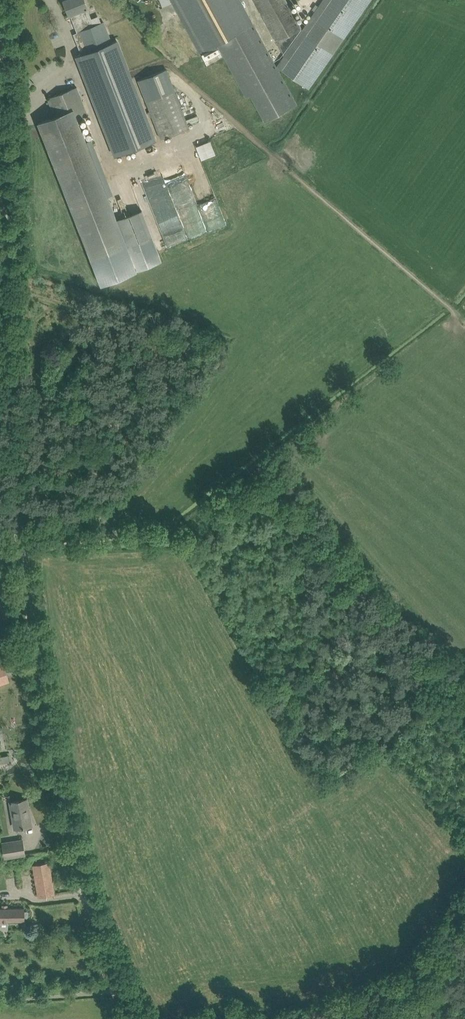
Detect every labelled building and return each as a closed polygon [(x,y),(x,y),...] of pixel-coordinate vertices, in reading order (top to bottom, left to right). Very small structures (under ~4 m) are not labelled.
[(63,3),(65,7),(67,7),(69,15),(71,14),(73,20),(75,20),(79,31),(78,31),(78,32),(94,26),(87,8),(84,0),(64,0),(64,1),(63,3)] [(173,4),(200,53),(217,44),(224,57),(245,98),(250,96),(265,122),(297,104),(254,24),(241,0),(171,0),(173,4)] [(277,41),(276,42),(284,55),(277,66),(308,88),(370,0),(323,0),(302,30),(301,28),(286,0),(254,0),(277,41)] [(82,54),(77,56),(116,156),(155,141),(116,40),(112,42),(104,22),(94,26),(78,32),(81,39),(77,41),(82,54)] [(166,69),(138,80),(160,139),(189,128),(166,69)] [(55,117),(38,123),(94,267),(101,284),(161,261),(155,244),(142,210),(117,220),(77,119),(88,115),(80,96),(77,87),(48,98),(55,117)] [(200,159),(214,154),(208,140),(194,145),(200,159)] [(9,681),(4,664),(0,665),(0,684),(9,681)] [(15,828),(22,827),(31,825),(27,799),(11,802),(15,828)] [(4,859),(26,855),(23,838),(1,842),(4,859)] [(39,897),(45,896),(54,895),(49,862),(39,864),(33,865),(39,897)] [(25,911),(24,908),(0,908),(0,921),(25,920),(25,917),(27,917),(28,916),(28,912),(26,911),(25,911)]
